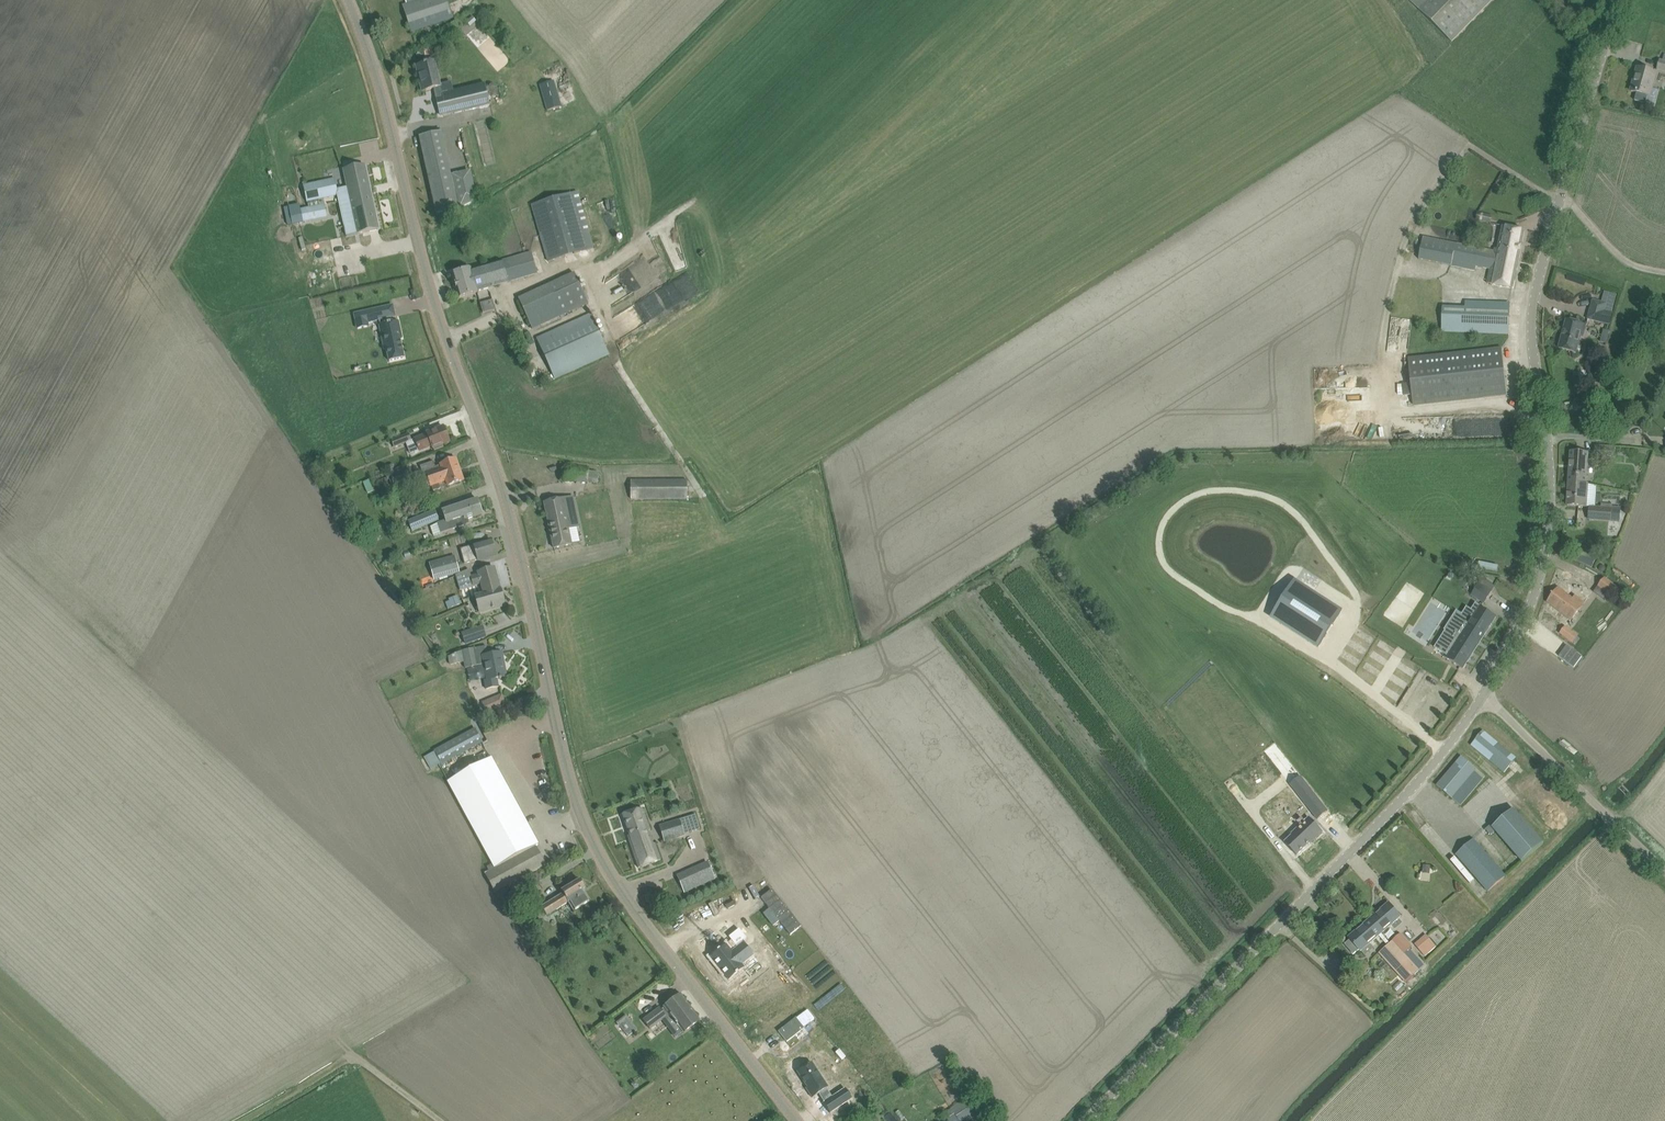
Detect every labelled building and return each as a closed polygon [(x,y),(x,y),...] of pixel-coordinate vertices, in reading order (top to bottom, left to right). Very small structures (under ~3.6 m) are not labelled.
[(402,4),(409,25),(451,11),(448,0),(415,0),(407,3),(402,4)] [(1452,43),(1493,0),(1408,0),(1452,43)] [(399,14),(388,19),(396,36),(406,31),(399,14)] [(434,55),(431,47),(424,49),(427,57),(434,55)] [(491,103),(486,83),(452,91),(449,82),(439,85),(434,62),(424,64),(424,65),(417,67),(419,77),(420,76),(421,82),(420,82),(422,91),(435,88),(437,95),(436,95),(440,115),(491,103)] [(1637,93),(1635,100),(1646,103),(1648,96),(1650,97),(1657,73),(1638,68),(1631,91),(1637,93)] [(540,84),(547,110),(562,106),(554,80),(540,84)] [(420,137),(437,214),(459,210),(477,201),(470,172),(451,177),(441,132),(420,137)] [(344,169),(348,187),(337,189),(335,179),(303,186),(307,202),(338,195),(347,236),(378,229),(364,165),(344,169)] [(594,248),(578,191),(532,204),(548,261),(594,248)] [(301,209),(303,222),(327,217),(324,201),(319,202),(320,205),(301,209)] [(1476,219),(1491,223),(1492,216),(1478,213),(1476,219)] [(1512,289),(1524,231),(1504,226),(1499,251),(1494,250),(1493,252),(1424,238),(1419,258),(1452,265),(1452,263),(1491,270),(1488,284),(1512,289)] [(452,274),(459,298),(478,293),(478,290),(537,273),(531,252),(471,270),(471,269),(452,274)] [(652,262),(598,291),(606,305),(660,276),(652,262)] [(573,276),(519,300),(532,328),(585,304),(573,276)] [(1606,304),(1594,300),(1589,319),(1609,325),(1612,314),(1603,312),(1606,304)] [(492,301),(480,302),(481,312),(493,311),(492,301)] [(1509,334),(1510,304),(1465,302),(1465,308),(1443,307),(1442,331),(1509,334)] [(382,308),(365,312),(368,323),(379,320),(380,324),(379,324),(384,348),(386,348),(389,361),(404,358),(400,339),(402,338),(399,322),(392,323),(391,318),(391,317),(384,318),(382,308)] [(536,338),(554,378),(608,354),(590,314),(536,338)] [(1559,349),(1576,353),(1584,324),(1567,320),(1559,349)] [(1606,343),(1609,331),(1602,329),(1599,341),(1606,343)] [(1408,358),(1413,405),(1507,395),(1502,348),(1408,358)] [(1585,385),(1574,387),(1575,394),(1586,393),(1585,385)] [(427,433),(428,434),(415,439),(420,451),(432,446),(434,451),(444,448),(443,445),(449,442),(443,427),(427,433)] [(391,441),(394,448),(411,441),(409,434),(391,441)] [(1595,455),(1615,457),(1616,446),(1595,445),(1595,455)] [(1571,452),(1569,482),(1586,484),(1589,453),(1571,452)] [(434,462),(420,466),(423,475),(427,473),(428,478),(423,480),(426,489),(431,487),(432,487),(433,491),(440,489),(439,484),(446,481),(448,486),(453,484),(464,481),(456,460),(446,463),(435,467),(434,462)] [(395,486),(409,480),(403,466),(385,473),(387,478),(387,480),(389,480),(392,485),(394,484),(395,486)] [(588,472),(589,468),(567,466),(565,481),(596,484),(597,473),(588,472)] [(631,481),(631,499),(687,498),(687,480),(631,481)] [(1569,482),(1568,505),(1587,507),(1588,484),(1586,484),(1569,482)] [(544,503),(554,548),(572,545),(569,530),(579,527),(573,497),(544,503)] [(431,527),(434,536),(441,533),(470,524),(468,519),(483,514),(478,500),(443,512),(446,521),(438,523),(438,524),(431,527)] [(1589,519),(1611,521),(1612,509),(1590,507),(1589,519)] [(409,522),(413,531),(438,521),(434,511),(409,522)] [(469,547),(471,552),(462,555),(465,564),(496,555),(492,541),(469,547)] [(1576,548),(1571,558),(1592,567),(1596,558),(1576,548)] [(430,564),(434,580),(459,573),(455,557),(430,564)] [(1424,558),(1421,565),(1425,568),(1429,561),(1424,558)] [(484,595),(484,597),(492,594),(492,593),(501,590),(495,570),(493,568),(478,573),(478,575),(471,577),(469,570),(456,576),(460,590),(481,584),(484,595)] [(1483,578),(1472,595),(1484,603),(1495,586),(1483,578)] [(1594,592),(1605,601),(1616,587),(1605,578),(1594,592)] [(1342,610),(1296,580),(1272,618),(1318,648),(1342,610)] [(1461,627),(1462,627),(1459,625),(1462,620),(1460,619),(1462,616),(1411,583),(1386,622),(1442,657),(1443,656),(1463,669),(1481,640),(1461,627)] [(506,606),(501,590),(492,593),(492,594),(484,597),(484,595),(476,597),(480,613),(506,606)] [(1579,600),(1560,593),(1556,606),(1557,606),(1551,624),(1566,630),(1573,612),(1574,612),(1579,600)] [(458,598),(449,601),(452,608),(460,604),(458,598)] [(1481,607),(1471,621),(1467,619),(1462,616),(1460,619),(1462,620),(1459,625),(1462,627),(1461,627),(1481,640),(1496,617),(1481,607)] [(462,634),(465,644),(486,637),(483,627),(462,634)] [(500,686),(499,679),(506,677),(505,677),(502,662),(503,662),(501,653),(477,658),(475,649),(462,651),(448,657),(450,665),(465,663),(466,668),(485,665),(488,681),(486,681),(488,689),(500,686)] [(1425,660),(1356,773),(1385,790),(1453,677),(1425,660)] [(481,702),(486,714),(506,705),(501,693),(481,702)] [(424,757),(430,769),(441,763),(442,764),(482,742),(475,729),(435,751),(424,757)] [(1517,758),(1483,729),(1470,744),(1504,773),(1517,758)] [(482,744),(475,747),(478,754),(472,757),(475,765),(489,758),(482,744)] [(1461,805),(1485,777),(1461,757),(1437,785),(1461,805)] [(448,781),(495,867),(484,873),(495,892),(496,892),(499,898),(508,893),(504,887),(508,885),(514,896),(526,890),(520,879),(546,865),(536,846),(538,845),(491,758),(448,781)] [(1329,811),(1301,776),(1290,784),(1318,820),(1329,811)] [(642,808),(623,815),(630,835),(628,836),(639,868),(661,860),(655,843),(654,843),(642,808)] [(1514,809),(1493,828),(1522,862),(1544,843),(1514,809)] [(1285,842),(1297,855),(1311,842),(1312,843),(1324,832),(1309,817),(1292,834),(1293,835),(1285,842)] [(667,830),(661,832),(665,842),(685,836),(684,834),(679,820),(665,824),(666,826),(667,830)] [(1506,875),(1475,840),(1458,855),(1489,890),(1506,875)] [(1429,874),(1430,865),(1423,864),(1421,873),(1429,874)] [(695,867),(683,873),(691,890),(703,885),(695,867)] [(562,891),(563,894),(542,907),(547,915),(567,903),(569,907),(571,906),(574,911),(590,901),(583,890),(585,889),(580,880),(562,891)] [(1371,919),(1382,932),(1401,916),(1389,903),(1371,919)] [(1351,939),(1345,944),(1354,954),(1360,949),(1361,951),(1382,932),(1371,919),(1350,937),(1351,939)] [(1401,933),(1393,940),(1406,954),(1416,966),(1419,970),(1420,969),(1416,965),(1421,961),(1410,949),(1413,946),(1401,933)] [(1437,947),(1427,934),(1415,944),(1426,956),(1437,947)] [(1379,953),(1406,982),(1419,970),(1416,966),(1406,954),(1393,940),(1379,953)] [(752,957),(743,944),(732,953),(726,945),(711,957),(729,981),(745,968),(742,965),(752,957)] [(643,1020),(650,1030),(666,1018),(668,1020),(671,1018),(682,1033),(699,1020),(680,995),(661,1010),(659,1007),(643,1020)] [(615,1024),(626,1038),(637,1030),(625,1016),(615,1024)] [(823,1103),(830,1114),(852,1099),(845,1089),(832,1097),(827,1089),(828,1088),(812,1063),(797,1072),(807,1087),(806,1088),(812,1098),(819,1094),(824,1103),(823,1103)] [(959,1120),(960,1120),(974,1112),(966,1099),(951,1109),(959,1120)]
